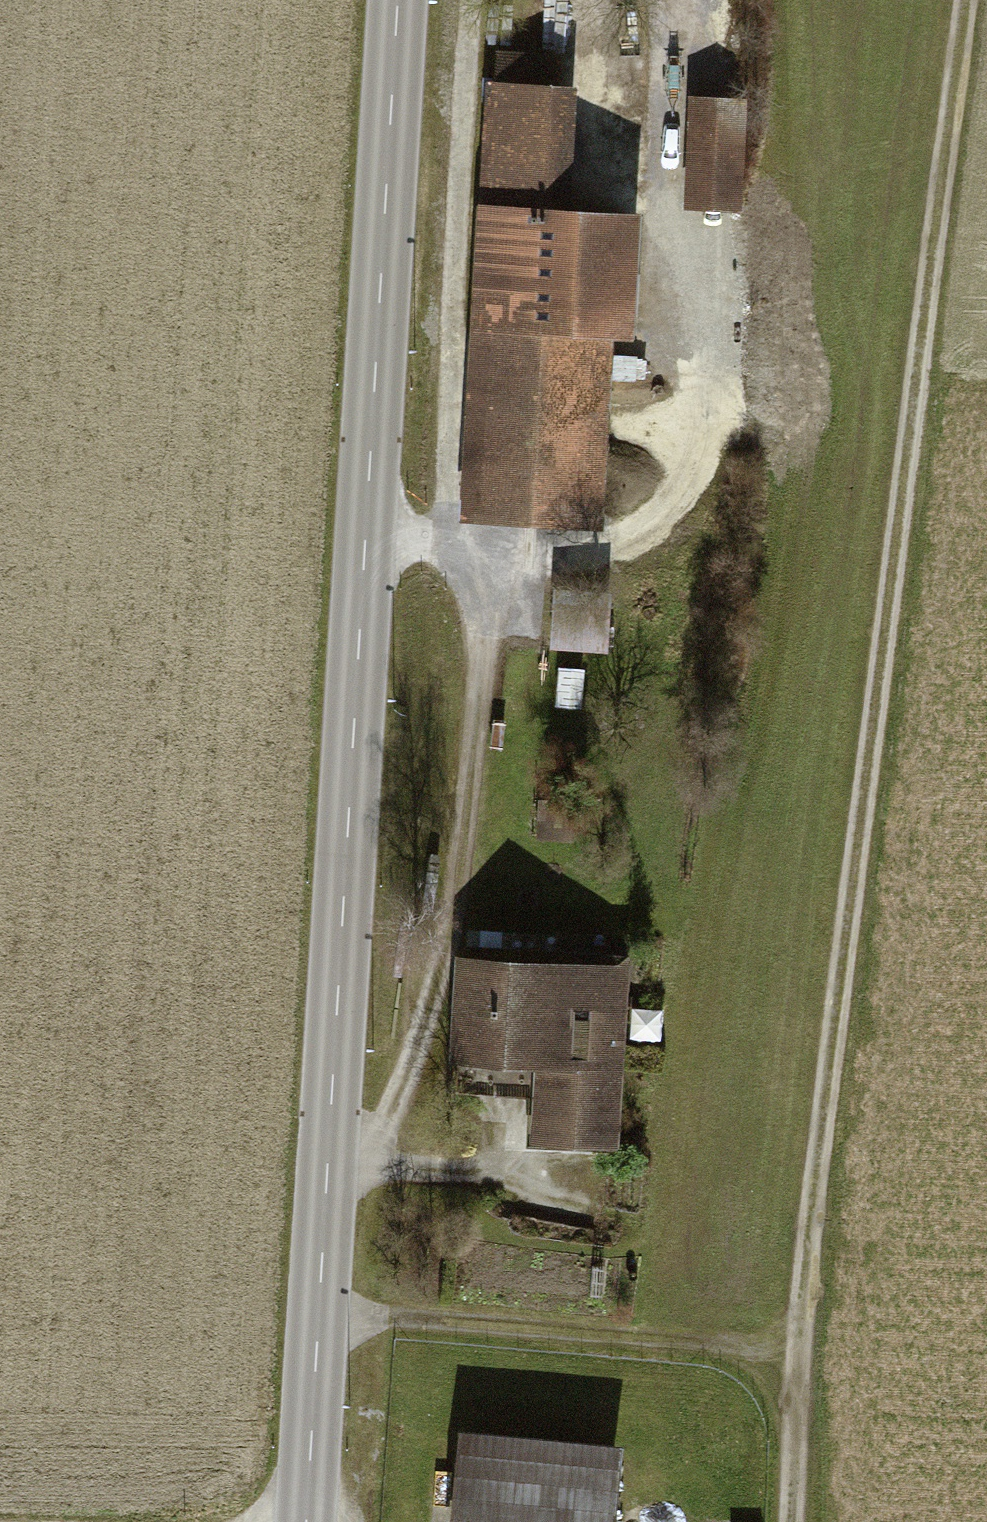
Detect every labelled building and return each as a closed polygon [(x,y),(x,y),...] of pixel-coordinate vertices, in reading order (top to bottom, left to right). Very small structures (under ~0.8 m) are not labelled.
[(468,205),(451,524),(611,532),(628,213),(563,210),(569,88),(559,88),(561,56),(492,52),(491,84),(481,84),(475,205),(468,205)] [(739,100),(686,98),(682,214),(735,216),(739,100)] [(518,1149),(611,1155),(623,969),(450,958),(443,1066),(524,1071),(518,1149)] [(667,1009),(631,1006),(629,1041),(664,1043),(667,1009)] [(447,1433),(438,1521),(602,1521),(609,1450),(447,1433)]
